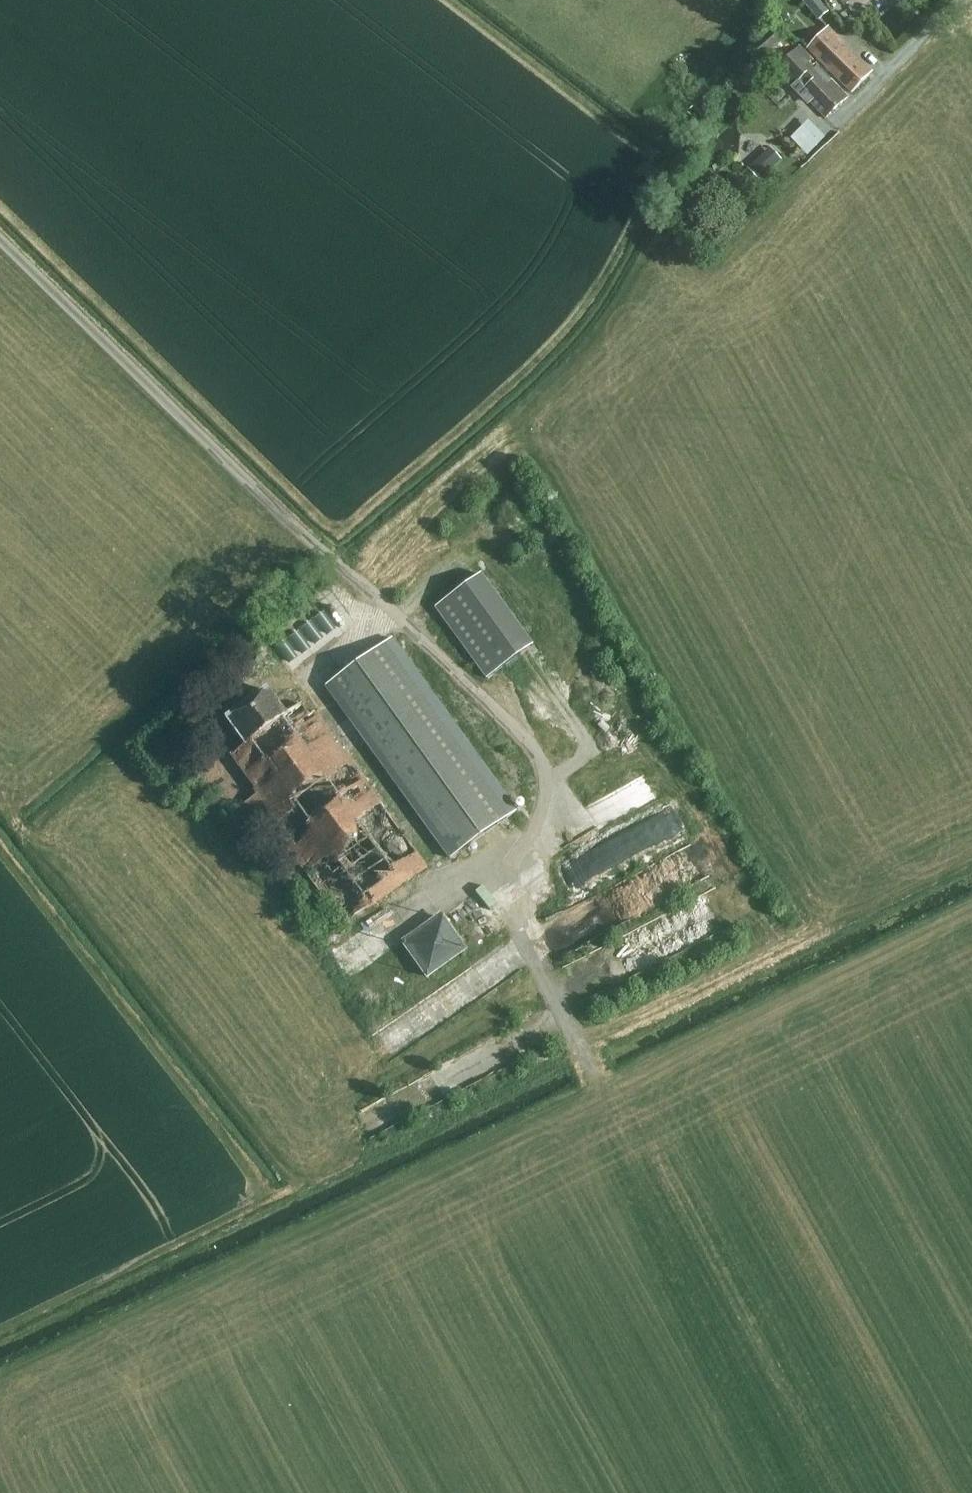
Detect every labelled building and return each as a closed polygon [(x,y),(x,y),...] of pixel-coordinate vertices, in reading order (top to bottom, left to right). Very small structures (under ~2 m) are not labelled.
[(802,2),(818,21),(828,12),(817,0),(802,0),(804,1),(802,2)] [(807,48),(852,93),(873,73),(828,27),(807,48)] [(767,31),(748,48),(763,63),(770,56),(768,54),(779,44),(767,31)] [(847,97),(799,47),(777,67),(826,117),(847,97)] [(811,117),(794,136),(813,153),(830,134),(811,117)] [(770,147),(747,168),(759,181),(782,160),(770,147)] [(465,588),(436,609),(486,678),(515,658),(465,588)] [(448,860),(519,809),(394,634),(323,685),(448,860)] [(344,925),(428,867),(425,863),(435,856),(423,839),(413,846),(315,711),(310,714),(302,704),(286,716),(268,690),(228,719),(246,745),(232,755),(260,793),(246,802),(261,824),(268,819),(344,925)] [(675,807),(574,848),(587,881),(616,869),(614,864),(634,856),(632,850),(667,836),(674,853),(691,846),(675,807)] [(403,936),(427,975),(470,950),(447,910),(403,936)]
